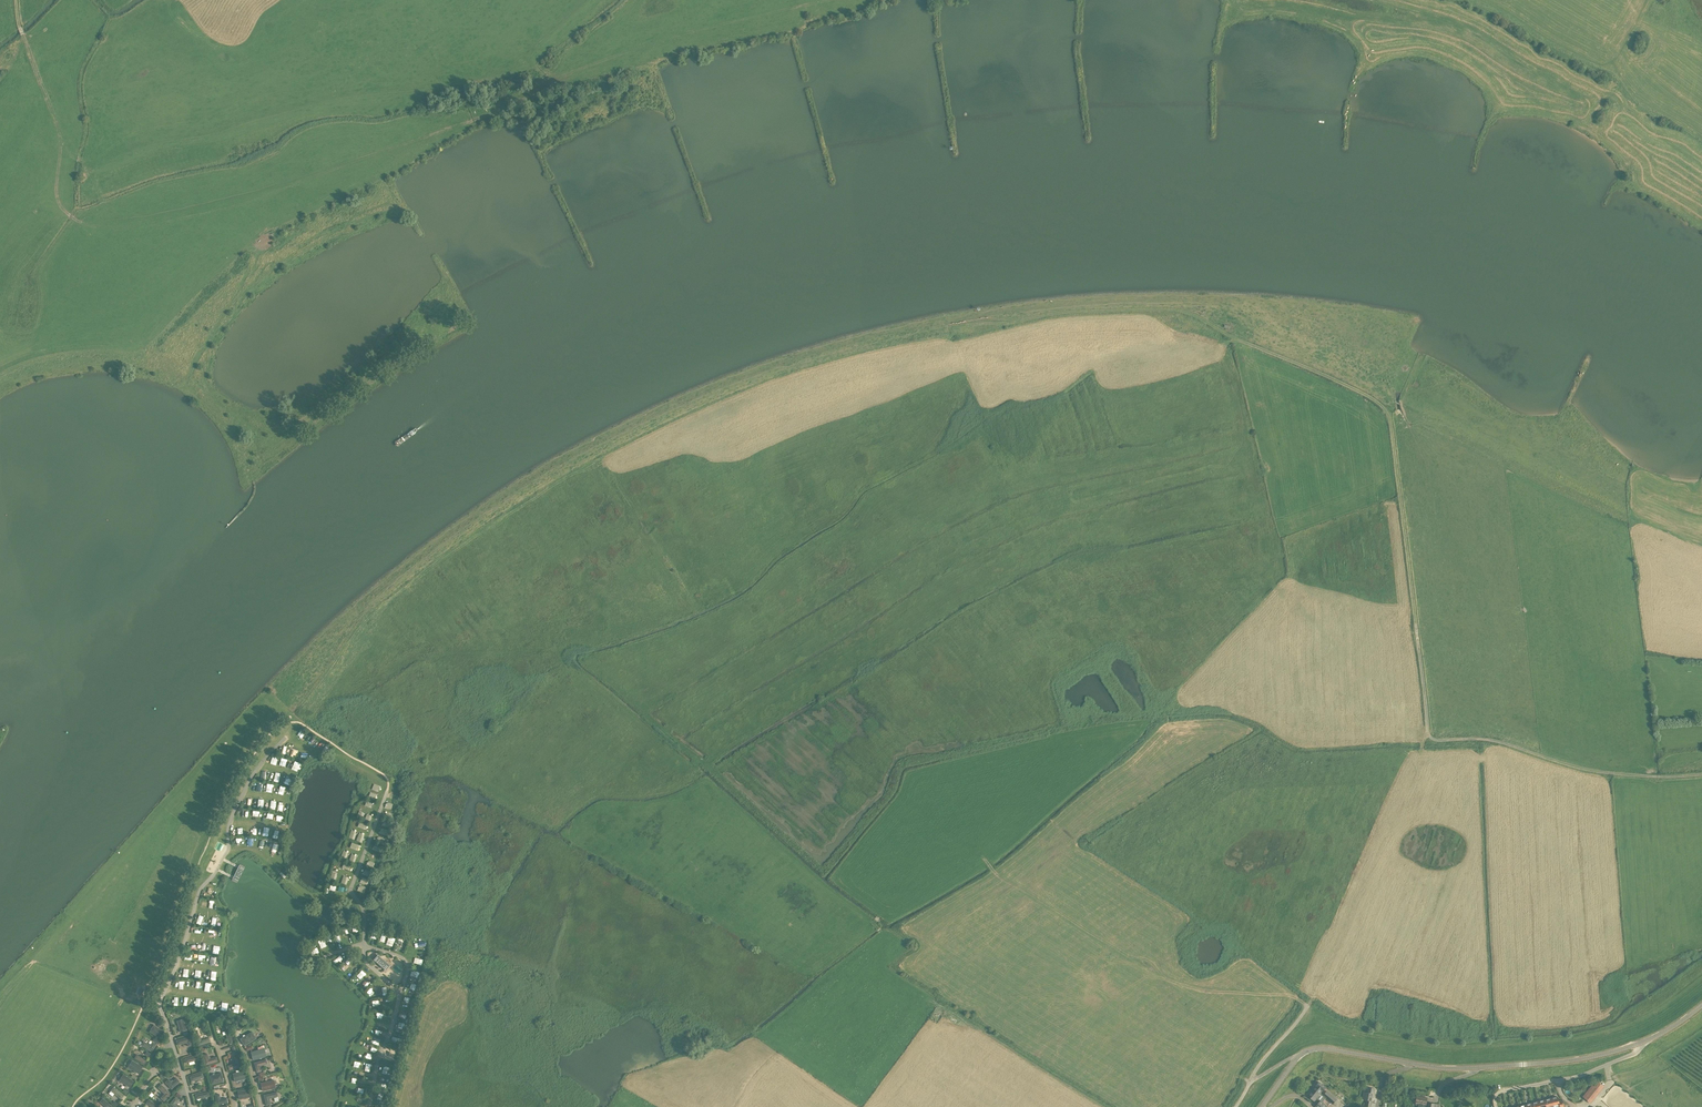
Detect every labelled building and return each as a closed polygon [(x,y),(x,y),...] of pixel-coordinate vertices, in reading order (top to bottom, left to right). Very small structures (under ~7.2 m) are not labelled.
[(323,743),(322,745),(321,745),(318,751),(323,753),(327,745),(323,743)] [(387,800),(395,802),(398,790),(391,788),(387,800)] [(268,849),(274,851),(277,843),(271,840),(268,849)] [(239,865),(233,878),(238,881),(244,868),(239,865)] [(328,889),(335,891),(337,885),(329,883),(328,889)] [(386,969),(388,966),(377,956),(374,960),(386,969)] [(361,984),(365,987),(372,980),(368,976),(361,984)] [(372,985),(369,990),(374,993),(377,988),(372,985)] [(184,1030),(184,1031),(185,1035),(190,1033),(189,1029),(187,1030),(184,1018),(177,1021),(180,1032),(184,1030)] [(149,1032),(160,1038),(165,1031),(154,1024),(149,1032)] [(381,1033),(384,1027),(375,1024),(372,1029),(381,1033)] [(231,1045),(236,1043),(231,1029),(223,1031),(225,1035),(227,1034),(231,1045)] [(245,1035),(244,1034),(243,1035),(243,1036),(240,1038),(245,1046),(256,1038),(252,1031),(245,1035)] [(377,1042),(380,1036),(371,1032),(368,1037),(377,1042)] [(188,1046),(193,1045),(191,1036),(176,1040),(178,1045),(186,1043),(187,1044),(188,1044),(188,1046)] [(210,1042),(208,1038),(201,1040),(199,1036),(195,1037),(198,1046),(210,1042)] [(157,1044),(152,1041),(150,1045),(144,1041),(141,1045),(152,1052),(157,1044)] [(366,1041),(364,1047),(373,1050),(375,1045),(366,1041)] [(253,1060),(266,1056),(263,1048),(250,1052),(253,1060)] [(208,1053),(203,1055),(206,1065),(218,1061),(217,1056),(209,1058),(208,1053)] [(143,1058),(137,1054),(135,1058),(144,1064),(147,1060),(145,1059),(146,1058),(144,1057),(143,1058)] [(235,1058),(234,1058),(235,1060),(236,1061),(235,1062),(235,1063),(228,1065),(228,1066),(227,1067),(228,1069),(229,1069),(229,1070),(243,1066),(239,1055),(234,1057),(235,1058)] [(256,1072),(261,1071),(259,1066),(267,1064),(266,1059),(254,1063),(256,1072)] [(143,1066),(132,1060),(128,1067),(139,1074),(143,1066)] [(369,1068),(370,1063),(361,1060),(359,1066),(369,1068)] [(368,1077),(370,1071),(359,1068),(357,1074),(368,1077)] [(246,1079),(244,1070),(233,1073),(235,1081),(242,1079),(243,1080),(243,1081),(245,1080),(245,1079),(246,1079)] [(224,1081),(222,1072),(209,1075),(212,1084),(224,1081)] [(201,1078),(203,1078),(202,1073),(190,1076),(191,1081),(199,1079),(199,1080),(200,1080),(201,1080),(201,1079),(201,1078)] [(134,1081),(124,1074),(119,1080),(126,1085),(126,1086),(127,1087),(128,1087),(128,1086),(130,1088),(134,1081)] [(180,1081),(177,1077),(174,1080),(173,1080),(172,1080),(171,1081),(169,1078),(165,1082),(172,1089),(180,1081)] [(357,1077),(355,1083),(365,1086),(366,1080),(357,1077)] [(1595,1079),(1582,1097),(1590,1103),(1603,1085),(1595,1079)] [(262,1091),(275,1088),(274,1080),(260,1083),(262,1091)] [(1321,1101),(1322,1102),(1326,1098),(1333,1104),(1337,1100),(1327,1091),(1322,1097),(1319,1095),(1326,1087),(1319,1082),(1307,1096),(1314,1101),(1316,1099),(1320,1101),(1321,1101)] [(171,1094),(161,1085),(158,1088),(164,1094),(160,1098),(164,1101),(171,1094)] [(355,1086),(353,1092),(363,1094),(365,1088),(355,1086)] [(113,1087),(111,1090),(121,1099),(124,1095),(113,1087)] [(1367,1092),(1364,1092),(1362,1100),(1366,1100),(1366,1103),(1364,1103),(1363,1106),(1375,1106),(1376,1103),(1372,1102),(1372,1101),(1371,1101),(1371,1097),(1374,1098),(1375,1089),(1367,1088),(1367,1092)] [(239,1099),(251,1097),(249,1089),(238,1091),(239,1099)] [(208,1091),(195,1094),(197,1099),(209,1096),(208,1091)] [(271,1104),(270,1098),(278,1096),(277,1091),(263,1094),(266,1106),(271,1104)] [(216,1104),(228,1103),(227,1097),(221,1098),(220,1093),(215,1094),(216,1104)] [(1427,1097),(1417,1096),(1415,1104),(1418,1104),(1418,1106),(1423,1106),(1423,1105),(1425,1105),(1427,1097)] [(179,1100),(175,1097),(170,1104),(173,1106),(180,1106),(176,1103),(179,1100)] [(1551,1098),(1553,1106),(1554,1106),(1559,1106),(1560,1106),(1564,1106),(1562,1100),(1558,1101),(1557,1097),(1551,1098)] [(103,1098),(100,1102),(106,1106),(114,1106),(103,1098)] [(159,1106),(149,1098),(146,1102),(152,1106),(158,1106),(159,1106)] [(1544,1100),(1546,1106),(1553,1106),(1551,1098),(1544,1100)]
